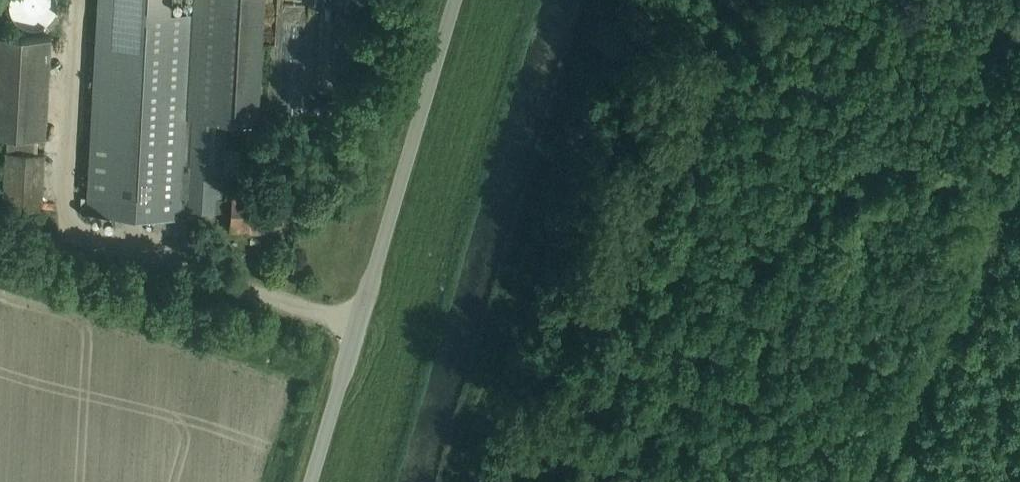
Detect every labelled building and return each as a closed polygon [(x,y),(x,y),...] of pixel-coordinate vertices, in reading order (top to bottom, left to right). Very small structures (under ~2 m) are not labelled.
[(193,17),(188,119),(225,121),(257,123),(264,0),(194,0),(193,17)] [(193,17),(97,11),(86,211),(183,216),(183,209),(188,119),(193,17)] [(56,132),(60,30),(5,28),(2,100),(17,101),(16,130),(56,132)] [(225,121),(188,119),(183,209),(220,211),(221,199),(223,167),(239,168),(240,147),(224,146),(225,121)] [(40,208),(43,152),(5,150),(2,206),(40,208)] [(221,199),(220,211),(232,212),(231,229),(280,232),(282,195),(233,192),(233,199),(221,199)]
